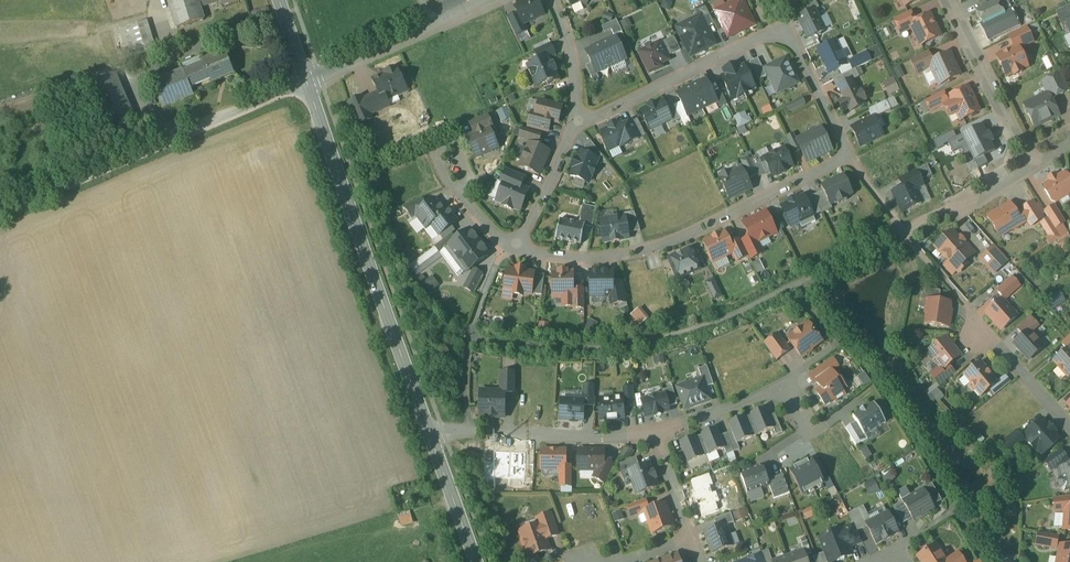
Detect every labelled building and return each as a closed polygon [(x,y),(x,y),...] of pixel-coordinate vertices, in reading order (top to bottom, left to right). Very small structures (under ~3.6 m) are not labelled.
[(177,29),(204,21),(198,0),(168,0),(177,29)] [(515,8),(518,14),(523,25),(524,25),(544,15),(537,0),(533,0),(515,8)] [(716,12),(724,28),(728,25),(733,27),(736,34),(754,25),(742,0),(741,0),(716,12)] [(983,8),(977,11),(984,26),(1005,15),(998,1),(983,8)] [(1055,12),(1063,28),(1068,26),(1068,25),(1069,24),(1069,5),(1055,12)] [(706,7),(698,11),(701,17),(702,19),(710,16),(706,7)] [(805,8),(796,12),(799,18),(808,13),(805,8)] [(799,18),(798,18),(808,39),(814,36),(817,37),(821,35),(822,32),(825,31),(815,10),(812,11),(808,13),(799,18)] [(910,12),(894,20),(901,35),(913,29),(911,24),(915,22),(910,12)] [(604,19),(612,22),(614,15),(606,13),(604,19)] [(518,14),(508,19),(516,37),(527,32),(524,25),(523,25),(518,14)] [(915,22),(911,24),(913,29),(921,46),(940,37),(936,27),(936,26),(934,21),(932,20),(930,15),(915,22)] [(710,16),(702,19),(707,29),(715,25),(710,16)] [(701,17),(677,28),(691,56),(714,44),(707,29),(702,19),(701,17)] [(148,20),(119,30),(129,58),(157,48),(148,20)] [(612,23),(615,29),(612,30),(614,36),(623,32),(617,21),(602,27),(602,28),(612,23)] [(1026,28),(1009,37),(1014,49),(1018,47),(1019,49),(1033,42),(1026,28)] [(527,32),(516,37),(519,44),(530,38),(527,32)] [(674,37),(666,41),(673,55),(681,51),(674,37)] [(616,39),(601,46),(611,66),(623,60),(626,59),(616,39)] [(549,41),(533,49),(534,52),(551,44),(549,41)] [(847,66),(836,42),(819,51),(827,67),(831,67),(833,73),(847,66)] [(551,44),(534,52),(538,61),(549,56),(550,58),(556,56),(551,44)] [(660,44),(640,54),(650,73),(660,69),(661,67),(660,65),(668,61),(660,44)] [(601,46),(587,53),(592,64),(596,73),(611,66),(601,46)] [(1014,49),(1010,51),(1009,50),(1003,53),(1004,54),(997,57),(1007,77),(1013,74),(1014,76),(1023,72),(1022,70),(1028,67),(1019,49),(1018,47),(1014,49)] [(928,52),(910,60),(917,75),(927,71),(925,66),(929,64),(933,62),(928,52)] [(225,53),(203,62),(204,64),(184,73),(191,89),(211,80),(212,83),(222,79),(221,77),(233,72),(225,53)] [(867,53),(849,62),(853,71),(854,70),(871,62),(867,53)] [(933,62),(929,64),(940,86),(960,76),(950,54),(933,62)] [(538,61),(533,64),(534,66),(528,69),(537,89),(548,84),(549,87),(561,81),(557,73),(558,72),(554,63),(553,64),(550,58),(549,56),(538,61)] [(142,59),(135,62),(137,68),(144,65),(142,59)] [(767,77),(758,59),(750,63),(750,64),(754,72),(759,81),(767,77)] [(786,59),(766,69),(774,85),(778,83),(782,91),(798,83),(786,59)] [(611,66),(614,73),(627,67),(623,60),(611,66)] [(592,64),(586,67),(591,76),(597,74),(596,73),(592,64)] [(745,67),(744,66),(739,69),(737,64),(731,67),(747,101),(748,101),(745,95),(756,90),(749,75),(745,67)] [(750,64),(745,67),(749,75),(754,72),(750,64)] [(747,101),(731,67),(724,70),(727,75),(722,78),(733,101),(744,95),(747,101)] [(902,67),(895,68),(898,78),(904,76),(902,67)] [(396,68),(385,73),(385,75),(373,80),(379,93),(383,101),(398,95),(406,91),(403,82),(396,68)] [(853,71),(842,76),(842,77),(845,84),(852,81),(858,78),(854,70),(853,71)] [(183,71),(152,84),(163,110),(194,96),(191,89),(184,73),(183,71)] [(597,74),(591,76),(594,83),(598,81),(599,79),(596,73),(597,74)] [(1061,73),(1046,81),(1054,98),(1069,91),(1061,73)] [(115,75),(89,86),(101,113),(98,114),(109,139),(137,127),(115,75)] [(842,77),(833,81),(837,88),(839,87),(845,84),(842,77)] [(893,80),(885,84),(890,94),(898,90),(893,80)] [(409,91),(405,81),(403,82),(406,91),(398,95),(399,97),(409,93),(409,91)] [(717,102),(706,81),(698,84),(698,83),(691,87),(702,109),(717,102)] [(845,84),(839,87),(845,100),(839,103),(843,111),(849,108),(851,111),(864,105),(862,102),(865,101),(861,92),(858,94),(852,81),(845,84)] [(691,87),(685,90),(685,91),(678,95),(688,116),(702,109),(691,87)] [(968,88),(949,97),(952,104),(944,107),(949,117),(957,113),(961,121),(979,112),(974,101),(975,100),(974,97),(972,96),(968,88)] [(363,100),(370,115),(387,108),(383,101),(379,93),(363,100)] [(943,93),(926,101),(930,111),(948,102),(943,93)] [(1048,94),(1024,106),(1025,108),(1025,110),(1027,113),(1028,114),(1035,127),(1059,116),(1048,94)] [(362,98),(349,103),(359,126),(372,120),(370,115),(363,100),(362,98)] [(802,99),(787,106),(790,113),(805,106),(802,99)] [(663,101),(656,105),(655,104),(648,108),(641,112),(650,130),(671,120),(672,120),(665,105),(663,101)] [(562,108),(540,102),(536,115),(532,114),(529,127),(548,133),(551,122),(558,124),(562,108)] [(681,120),(672,102),(665,105),(672,120),(671,120),(673,124),(681,120)] [(745,113),(734,118),(739,129),(750,123),(745,113)] [(487,116),(470,124),(475,135),(489,129),(490,130),(493,128),(487,116)] [(852,128),(861,147),(883,136),(874,117),(852,128)] [(645,136),(638,121),(632,123),(640,139),(645,136)] [(631,122),(623,126),(621,123),(617,125),(616,123),(609,127),(610,129),(600,134),(608,151),(621,145),(622,147),(640,139),(632,123),(631,122)] [(983,126),(962,136),(961,139),(963,144),(962,145),(961,148),(965,156),(970,153),(974,161),(995,151),(991,143),(994,142),(989,132),(986,133),(983,126)] [(522,129),(516,127),(513,136),(520,139),(522,129)] [(475,135),(471,137),(472,139),(471,142),(469,143),(476,158),(493,151),(492,149),(494,144),(496,143),(490,130),(489,129),(475,135)] [(542,135),(523,129),(522,129),(520,139),(539,144),(542,135)] [(822,130),(811,136),(810,135),(797,141),(801,150),(807,162),(832,150),(822,130)] [(953,132),(937,140),(941,148),(942,149),(958,141),(953,132)] [(797,141),(794,135),(787,139),(794,154),(801,150),(797,141)] [(937,140),(929,144),(934,152),(941,148),(937,140)] [(602,156),(591,142),(586,146),(582,154),(597,161),(602,156)] [(549,152),(530,144),(520,168),(540,176),(549,152)] [(784,149),(778,152),(777,151),(771,154),(772,155),(764,159),(766,162),(771,173),(773,177),(780,173),(781,175),(787,172),(786,170),(793,167),(784,149)] [(582,154),(580,154),(577,161),(575,161),(572,168),(574,169),(571,177),(588,184),(591,176),(593,177),(596,168),(595,168),(597,161),(582,154)] [(751,160),(749,157),(741,161),(749,179),(758,175),(751,160)] [(762,164),(758,157),(751,160),(758,175),(765,172),(766,175),(771,173),(766,162),(762,164)] [(923,168),(917,171),(921,180),(921,181),(932,176),(928,168),(924,170),(923,168)] [(742,169),(731,174),(731,173),(728,173),(723,176),(721,178),(722,179),(721,180),(730,199),(751,189),(742,169)] [(525,177),(507,170),(506,172),(501,183),(504,184),(497,201),(504,204),(503,206),(512,210),(513,208),(520,211),(527,196),(526,195),(524,190),(524,189),(521,188),(525,177)] [(917,171),(899,179),(903,188),(921,180),(917,171)] [(1057,178),(1055,175),(1049,179),(1051,182),(1045,185),(1045,190),(1052,201),(1056,202),(1060,200),(1060,197),(1067,193),(1069,194),(1069,193),(1069,180),(1067,175),(1063,174),(1057,178)] [(844,175),(821,186),(823,191),(830,206),(831,206),(837,203),(838,205),(847,200),(846,198),(853,195),(844,175)] [(903,188),(893,193),(903,213),(922,203),(917,192),(920,191),(919,188),(924,186),(921,181),(921,180),(903,188)] [(823,191),(813,196),(822,213),(822,214),(833,209),(831,206),(830,206),(823,191)] [(813,196),(806,200),(813,216),(813,217),(822,213),(813,196)] [(804,197),(796,200),(795,199),(789,202),(790,203),(782,207),(791,227),(799,223),(802,229),(816,222),(813,217),(813,216),(806,200),(804,197)] [(422,200),(403,207),(404,208),(412,218),(412,219),(413,218),(416,216),(416,215),(427,206),(422,200)] [(427,206),(416,215),(416,216),(425,228),(426,229),(427,228),(431,225),(449,212),(448,211),(445,213),(436,202),(436,201),(433,203),(433,202),(427,206)] [(1033,202),(1021,210),(1021,211),(1027,220),(1031,227),(1044,219),(1033,202)] [(1010,204),(997,212),(996,212),(988,217),(1000,236),(1011,229),(1013,229),(1022,223),(1027,220),(1021,211),(1016,214),(1010,204)] [(597,209),(583,206),(579,224),(585,226),(593,228),(597,209)] [(1055,206),(1044,212),(1055,229),(1065,222),(1055,206)] [(449,212),(431,225),(439,235),(439,236),(440,235),(444,240),(451,235),(455,232),(454,232),(451,227),(456,223),(457,222),(456,222),(449,212)] [(635,213),(624,214),(625,218),(626,218),(628,233),(641,232),(635,213)] [(766,213),(744,224),(751,238),(754,244),(776,233),(774,228),(766,213)] [(625,218),(601,221),(604,242),(612,241),(613,243),(620,242),(620,240),(629,239),(628,233),(626,218),(625,218)] [(579,224),(561,221),(561,220),(560,220),(556,240),(557,240),(580,245),(581,246),(585,226),(579,224)] [(780,226),(774,228),(776,233),(780,240),(786,237),(780,226)] [(456,241),(448,247),(449,248),(456,257),(478,241),(470,231),(456,241)] [(725,233),(718,236),(713,238),(704,243),(709,252),(708,255),(711,260),(713,261),(714,263),(733,253),(734,253),(730,244),(725,233)] [(953,233),(937,248),(943,255),(943,258),(945,260),(948,260),(954,266),(961,260),(964,262),(974,253),(967,245),(966,247),(953,233)] [(444,240),(436,247),(441,254),(449,248),(448,247),(456,241),(451,235),(444,240)] [(751,238),(742,242),(748,256),(750,260),(762,254),(759,247),(756,248),(754,244),(751,238)] [(742,242),(740,240),(730,244),(734,253),(733,253),(737,262),(748,256),(742,242)] [(478,241),(456,257),(467,272),(489,256),(478,241)] [(994,247),(980,259),(994,274),(1007,262),(994,247)] [(692,249),(669,259),(678,279),(701,269),(692,249)] [(416,261),(408,251),(403,255),(411,265),(416,261)] [(765,258),(753,264),(757,274),(769,268),(765,258)] [(526,270),(516,269),(516,272),(508,271),(505,291),(513,292),(513,295),(522,296),(523,293),(531,295),(532,285),(534,275),(534,274),(525,273),(526,270)] [(474,271),(465,289),(472,292),(482,275),(474,271)] [(567,272),(559,272),(559,273),(553,273),(553,280),(551,282),(551,288),(553,290),(553,296),(563,296),(564,307),(572,307),(572,296),(573,296),(573,290),(573,273),(568,273),(567,272)] [(613,272),(591,272),(591,296),(611,296),(613,296),(613,284),(613,272)] [(545,276),(534,275),(532,285),(543,287),(545,276)] [(425,280),(428,292),(440,288),(436,277),(425,280)] [(1012,278),(997,291),(1005,299),(1020,286),(1012,278)] [(722,297),(714,279),(706,283),(715,301),(722,297)] [(623,283),(613,284),(613,296),(611,296),(612,305),(627,302),(623,283)] [(543,287),(532,285),(531,295),(542,296),(543,287)] [(940,291),(924,288),(922,300),(928,301),(928,300),(940,302),(941,292),(940,291)] [(584,290),(575,290),(573,290),(573,296),(572,296),(572,307),(573,309),(584,308),(584,290)] [(940,302),(928,300),(928,301),(926,313),(927,315),(926,324),(949,327),(951,314),(949,312),(950,305),(949,303),(940,302)] [(1017,317),(1001,300),(987,313),(1002,330),(1017,317)] [(994,305),(990,301),(982,308),(986,312),(994,305)] [(638,328),(651,318),(643,307),(629,318),(638,328)] [(1030,316),(1017,328),(1023,336),(1029,331),(1031,333),(1039,326),(1030,316)] [(549,325),(541,324),(540,331),(549,332),(549,325)] [(804,324),(800,327),(800,331),(788,339),(801,357),(822,342),(809,324),(808,325),(804,324)] [(1031,333),(1029,331),(1023,336),(1014,344),(1029,360),(1043,347),(1031,333)] [(778,334),(765,344),(777,360),(790,350),(778,334)] [(953,342),(948,342),(946,339),(930,352),(935,359),(941,366),(944,369),(948,365),(960,356),(952,347),(953,342)] [(1069,348),(1054,362),(1068,378),(1069,376),(1069,348)] [(833,360),(817,371),(821,377),(832,370),(832,371),(838,367),(833,360)] [(981,363),(964,376),(971,384),(968,386),(972,391),(975,389),(981,396),(990,389),(997,383),(997,382),(981,363)] [(941,366),(931,375),(940,386),(955,374),(948,365),(944,369),(941,366)] [(714,385),(707,367),(699,370),(702,380),(703,380),(706,388),(714,385)] [(821,377),(816,381),(816,382),(822,389),(823,388),(825,391),(819,395),(825,405),(834,399),(836,402),(845,396),(841,390),(845,387),(838,376),(837,377),(832,371),(832,370),(821,377)] [(817,371),(808,377),(813,384),(816,382),(816,381),(821,377),(817,371)] [(516,373),(501,373),(501,392),(505,392),(505,393),(515,393),(516,373)] [(866,373),(859,377),(865,386),(872,382),(866,373)] [(1005,376),(997,382),(997,383),(990,389),(995,395),(1010,383),(1005,376)] [(702,380),(687,386),(688,390),(680,393),(685,409),(710,400),(706,388),(703,380),(702,380)] [(937,402),(945,396),(936,384),(928,391),(937,402)] [(595,386),(584,386),(584,401),(584,406),(594,406),(595,386)] [(673,388),(663,391),(664,395),(665,395),(668,407),(677,405),(673,388)] [(501,392),(492,392),(492,396),(480,396),(480,418),(490,418),(490,419),(491,418),(494,418),(494,419),(495,419),(495,418),(505,418),(505,393),(505,392),(501,392)] [(658,397),(658,395),(649,398),(649,399),(642,401),(646,417),(654,415),(655,417),(662,415),(661,414),(669,411),(668,407),(665,395),(664,395),(658,397)] [(604,397),(605,420),(626,419),(625,402),(624,396),(604,397)] [(584,401),(561,400),(560,420),(570,420),(571,422),(577,422),(579,421),(583,421),(584,406),(584,401)] [(874,404),(867,408),(866,407),(860,411),(860,412),(853,416),(856,423),(864,436),(866,435),(886,423),(874,404)] [(766,408),(750,415),(751,416),(748,417),(756,436),(774,429),(766,408)] [(744,417),(729,423),(732,432),(737,444),(756,436),(748,417),(745,418),(744,417)] [(1060,440),(1042,420),(1025,435),(1031,442),(1028,444),(1035,451),(1037,449),(1043,455),(1060,440)] [(856,423),(846,429),(857,446),(868,439),(866,435),(864,436),(856,423)] [(717,428),(701,435),(702,436),(699,437),(707,456),(725,449),(720,437),(717,428)] [(1016,431),(1001,443),(1010,454),(1025,441),(1016,431)] [(737,444),(732,432),(726,434),(731,446),(737,444)] [(731,446),(726,434),(720,437),(725,449),(731,446)] [(695,437),(680,443),(683,452),(688,464),(689,464),(707,456),(699,437),(696,439),(695,437)] [(731,446),(725,449),(727,455),(734,453),(731,446)] [(632,450),(625,450),(620,459),(628,459),(632,450)] [(1061,450),(1044,462),(1051,471),(1067,460),(1061,450)] [(566,451),(542,451),(542,471),(561,471),(566,471),(566,467),(566,451)] [(600,451),(579,451),(579,471),(598,471),(604,471),(604,460),(604,455),(600,451)] [(683,452),(677,454),(682,466),(688,464),(683,452)] [(637,459),(618,466),(623,478),(630,476),(629,472),(640,468),(637,459)] [(812,459),(789,471),(802,496),(825,484),(822,480),(812,459)] [(615,466),(604,460),(604,471),(598,471),(594,478),(605,484),(615,466)] [(688,464),(682,466),(685,473),(691,470),(689,464),(688,464)] [(640,468),(629,472),(630,476),(636,491),(646,488),(647,491),(657,488),(655,480),(656,479),(654,472),(652,473),(649,465),(640,468)] [(566,467),(566,471),(561,471),(561,487),(572,487),(572,467),(566,467)] [(763,467),(741,475),(748,493),(769,486),(770,485),(768,480),(763,467)] [(1060,469),(1062,477),(1059,481),(1061,489),(1065,491),(1069,490),(1069,467),(1060,469)] [(890,473),(883,480),(888,484),(895,478),(890,473)] [(783,475),(768,480),(770,485),(769,486),(774,499),(790,494),(783,475)] [(828,477),(822,480),(825,484),(832,498),(838,495),(828,477)] [(875,483),(866,488),(869,494),(878,489),(875,483)] [(923,489),(902,501),(903,502),(913,519),(914,521),(921,516),(922,518),(931,513),(930,512),(935,508),(923,489)] [(1054,499),(1055,512),(1065,511),(1066,507),(1069,507),(1069,498),(1054,499)] [(646,500),(636,504),(640,514),(645,512),(650,510),(646,500)] [(913,519),(903,502),(893,507),(903,524),(913,519)] [(636,504),(627,507),(631,517),(640,514),(636,504)] [(650,510),(645,512),(652,534),(673,526),(665,505),(650,510)] [(864,506),(848,514),(854,525),(857,532),(865,528),(863,523),(870,519),(864,506)] [(399,514),(402,527),(415,524),(412,510),(399,514)] [(888,513),(867,524),(877,544),(883,540),(884,541),(892,537),(891,536),(898,533),(888,513)] [(731,514),(714,520),(717,528),(727,525),(734,523),(731,514)] [(550,515),(538,520),(540,526),(541,525),(546,540),(558,536),(550,515)] [(540,526),(531,529),(532,531),(521,535),(523,540),(522,541),(525,551),(527,551),(529,558),(548,552),(545,544),(547,543),(546,540),(541,525),(540,526)] [(717,528),(705,533),(713,554),(733,547),(729,536),(731,535),(727,525),(717,528)] [(854,525),(841,530),(843,534),(849,548),(863,543),(857,532),(854,525)] [(1058,537),(1039,533),(1036,546),(1056,549),(1058,537)] [(831,539),(829,535),(820,539),(829,561),(835,561),(838,561),(845,559),(844,558),(852,555),(849,548),(843,534),(831,539)] [(936,546),(918,557),(922,561),(946,561),(936,546)] [(1060,546),(1058,561),(1069,561),(1069,548),(1060,546)] [(789,558),(790,561),(807,561),(804,552),(789,558)]
